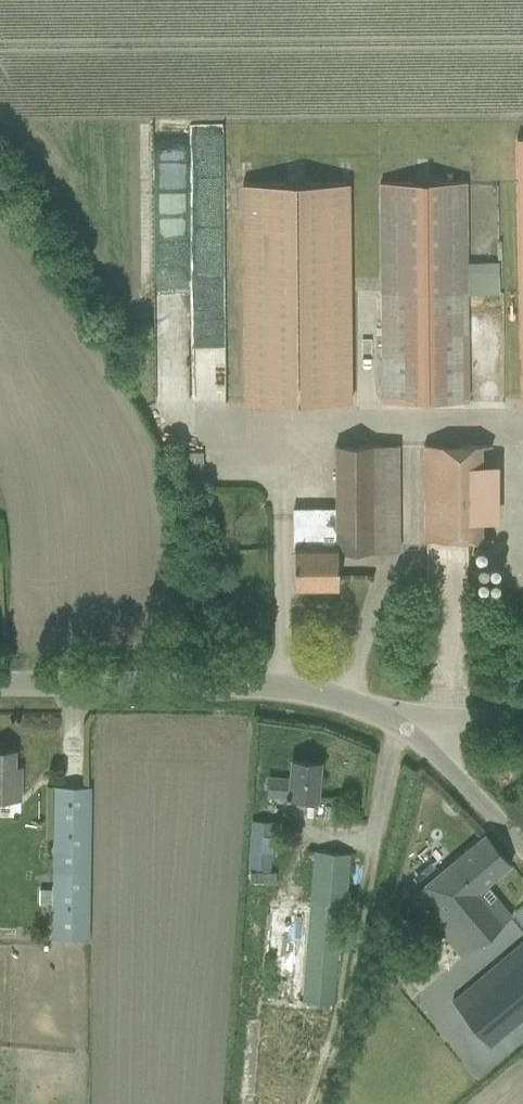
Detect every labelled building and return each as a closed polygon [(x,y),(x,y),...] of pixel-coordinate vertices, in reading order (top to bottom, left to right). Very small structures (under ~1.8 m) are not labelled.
[(380,181),(379,289),(380,400),(467,400),(467,290),(467,181),(380,181)] [(244,402),(351,401),(349,184),(241,185),(244,402)] [(191,400),(223,399),(221,261),(210,262),(205,281),(195,278),(195,265),(165,266),(161,277),(161,283),(151,319),(152,323),(160,323),(161,335),(195,334),(195,354),(136,355),(186,368),(160,369),(161,387),(172,387),(174,380),(191,380),(191,400)] [(320,508),(293,509),(294,588),(337,587),(337,551),(398,550),(397,445),(334,446),(334,529),(327,529),(327,547),(321,547),(320,508)] [(491,446),(424,446),(424,539),(492,539),(491,446)] [(21,767),(15,767),(15,749),(0,749),(0,799),(21,799),(21,767)] [(285,796),(316,799),(319,761),(291,759),(290,778),(268,776),(267,794),(285,795),(285,796)] [(53,902),(53,938),(89,938),(90,786),(54,785),(53,889),(53,902)] [(252,819),(250,841),(248,863),(270,865),(273,821),(252,819)] [(484,833),(467,847),(411,895),(462,956),(495,928),(511,914),(486,884),(510,864),(484,833)] [(315,850),(313,871),(311,898),(267,894),(258,996),(330,1002),(339,905),(345,906),(349,853),(315,850)] [(40,889),(39,902),(53,902),(53,889),(40,889)] [(453,997),(499,1053),(507,1047),(509,1049),(522,1037),(522,940),(453,997)]
